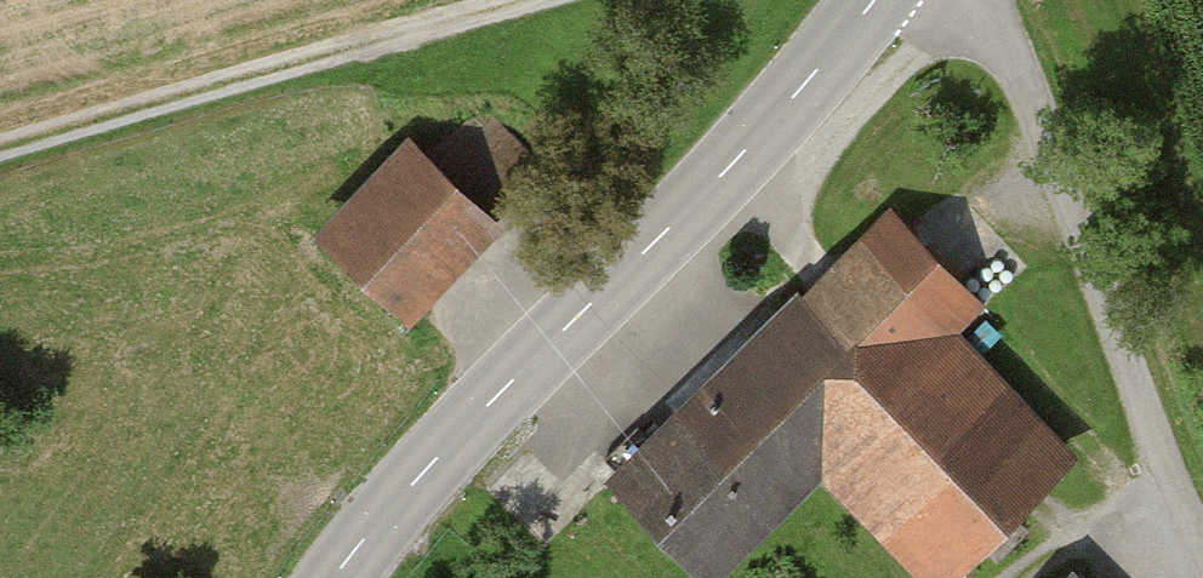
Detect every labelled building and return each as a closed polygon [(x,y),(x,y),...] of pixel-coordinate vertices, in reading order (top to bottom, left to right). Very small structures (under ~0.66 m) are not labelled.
[(328,226),(421,322),(517,230),(425,134),(328,226)] [(624,480),(716,577),(717,577),(836,468),(938,577),(946,577),(1080,454),(963,328),(986,307),(905,220),(624,480)] [(1080,565),(1067,577),(1092,577),(1080,565)]
